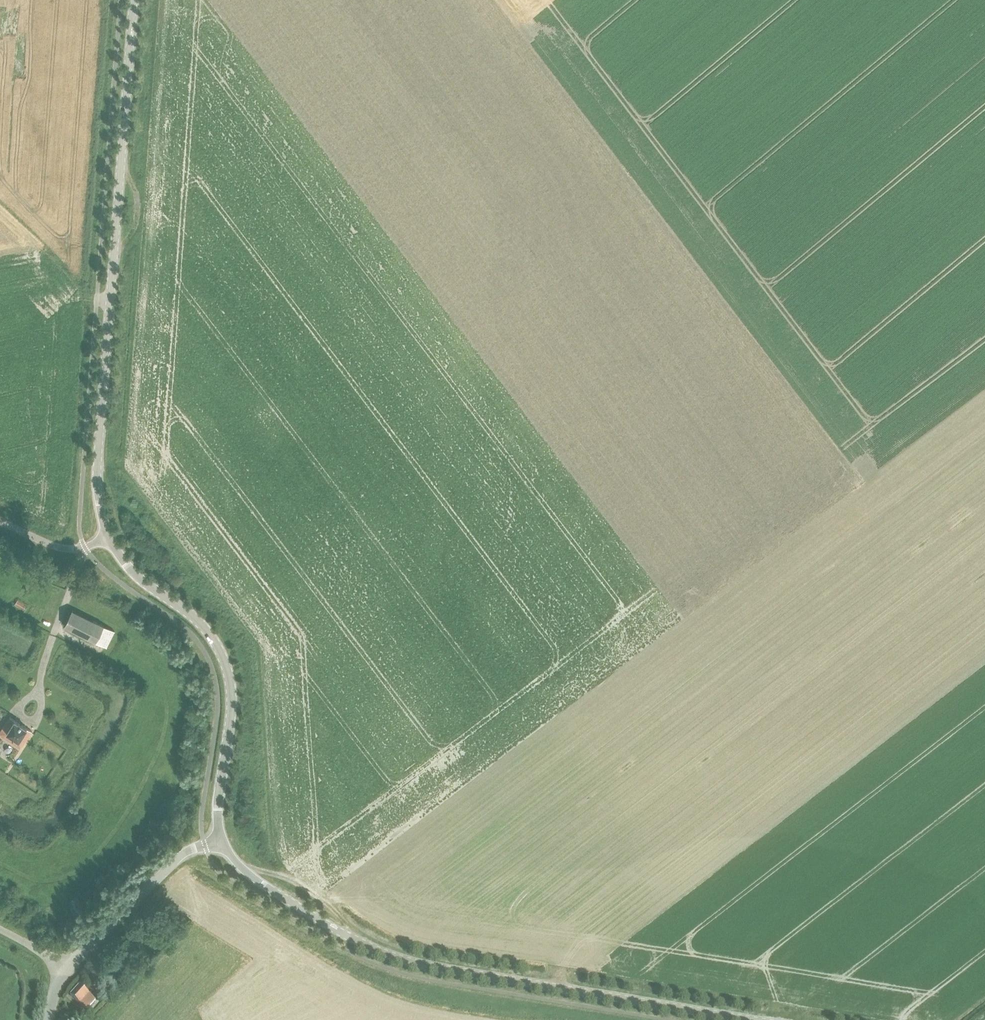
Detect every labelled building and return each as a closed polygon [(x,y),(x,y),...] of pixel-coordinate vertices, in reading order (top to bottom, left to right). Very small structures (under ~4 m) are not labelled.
[(18,599),(15,605),(24,611),(28,605),(18,599)] [(72,609),(64,625),(107,646),(115,631),(72,609)] [(6,696),(11,689),(6,685),(9,680),(0,674),(0,693),(6,696)] [(71,710),(81,711),(81,704),(72,703),(71,710)] [(32,732),(9,717),(0,731),(0,736),(21,750),(32,732)] [(93,993),(96,990),(88,983),(85,986),(93,993)] [(86,1010),(95,1000),(79,986),(70,996),(86,1010)]
